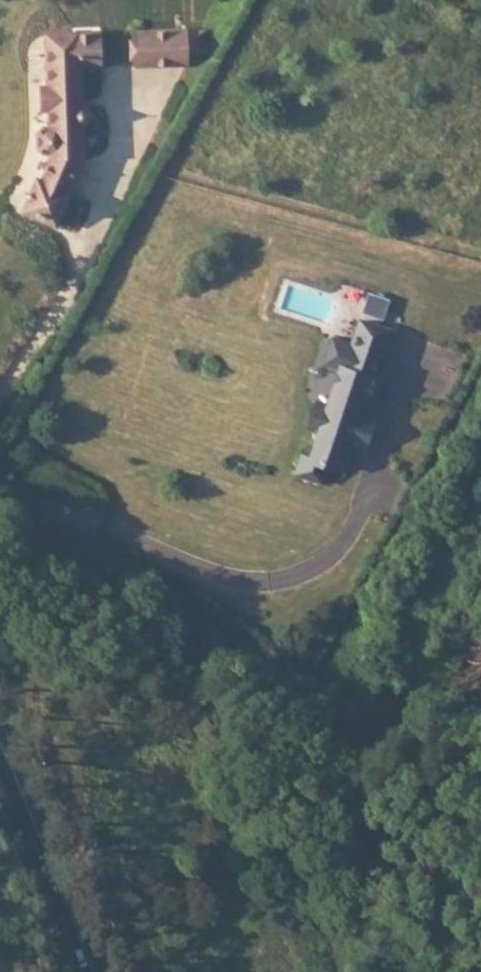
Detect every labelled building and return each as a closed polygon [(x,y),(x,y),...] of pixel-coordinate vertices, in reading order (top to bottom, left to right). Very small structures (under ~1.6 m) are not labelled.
[(187,16),(166,17),(167,42),(188,42),(187,16)] [(121,54),(167,52),(167,42),(166,17),(119,19),(121,54)] [(79,22),(28,24),(30,76),(21,78),(23,100),(29,100),(31,116),(25,116),(18,124),(19,135),(26,143),(30,143),(31,152),(34,151),(27,174),(21,172),(9,206),(42,218),(55,186),(48,183),(60,149),(64,149),(63,118),(68,117),(71,106),(71,101),(65,94),(61,95),(60,56),(80,55),(79,22)] [(366,308),(336,299),(328,325),(321,347),(317,346),(317,347),(305,384),(300,383),(292,387),(288,401),(293,409),(297,410),(288,438),(280,436),(274,454),(300,462),(305,445),(319,450),(328,421),(335,423),(344,396),(333,393),(338,377),(352,381),(359,359),(350,356),(366,308)] [(344,396),(335,423),(342,425),(351,398),(344,396)]
